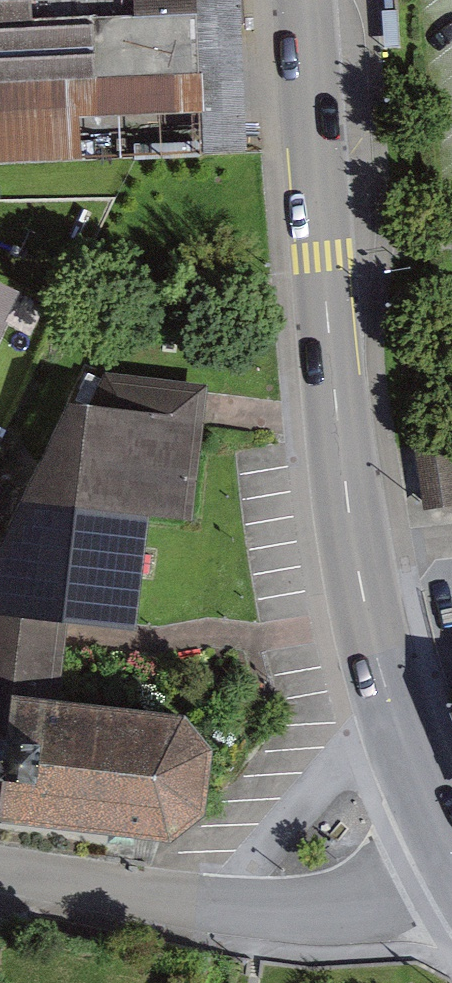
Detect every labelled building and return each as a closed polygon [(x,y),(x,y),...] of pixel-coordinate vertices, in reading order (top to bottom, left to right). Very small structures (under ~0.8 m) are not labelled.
[(64,158),(60,83),(216,76),(212,0),(0,0),(0,161),(64,158)] [(249,0),(212,0),(216,76),(60,83),(64,158),(94,156),(92,115),(208,109),(210,148),(256,146),(249,0)] [(0,254),(0,296),(11,297),(16,256),(0,254)] [(140,631),(152,507),(197,511),(209,384),(106,376),(0,568),(0,731),(17,732),(19,703),(74,708),(82,626),(140,631)] [(420,449),(427,508),(451,505),(451,445),(420,449)] [(0,731),(0,788),(12,789),(10,817),(185,836),(222,809),(227,754),(191,719),(74,708),(19,703),(17,732),(0,731)]
